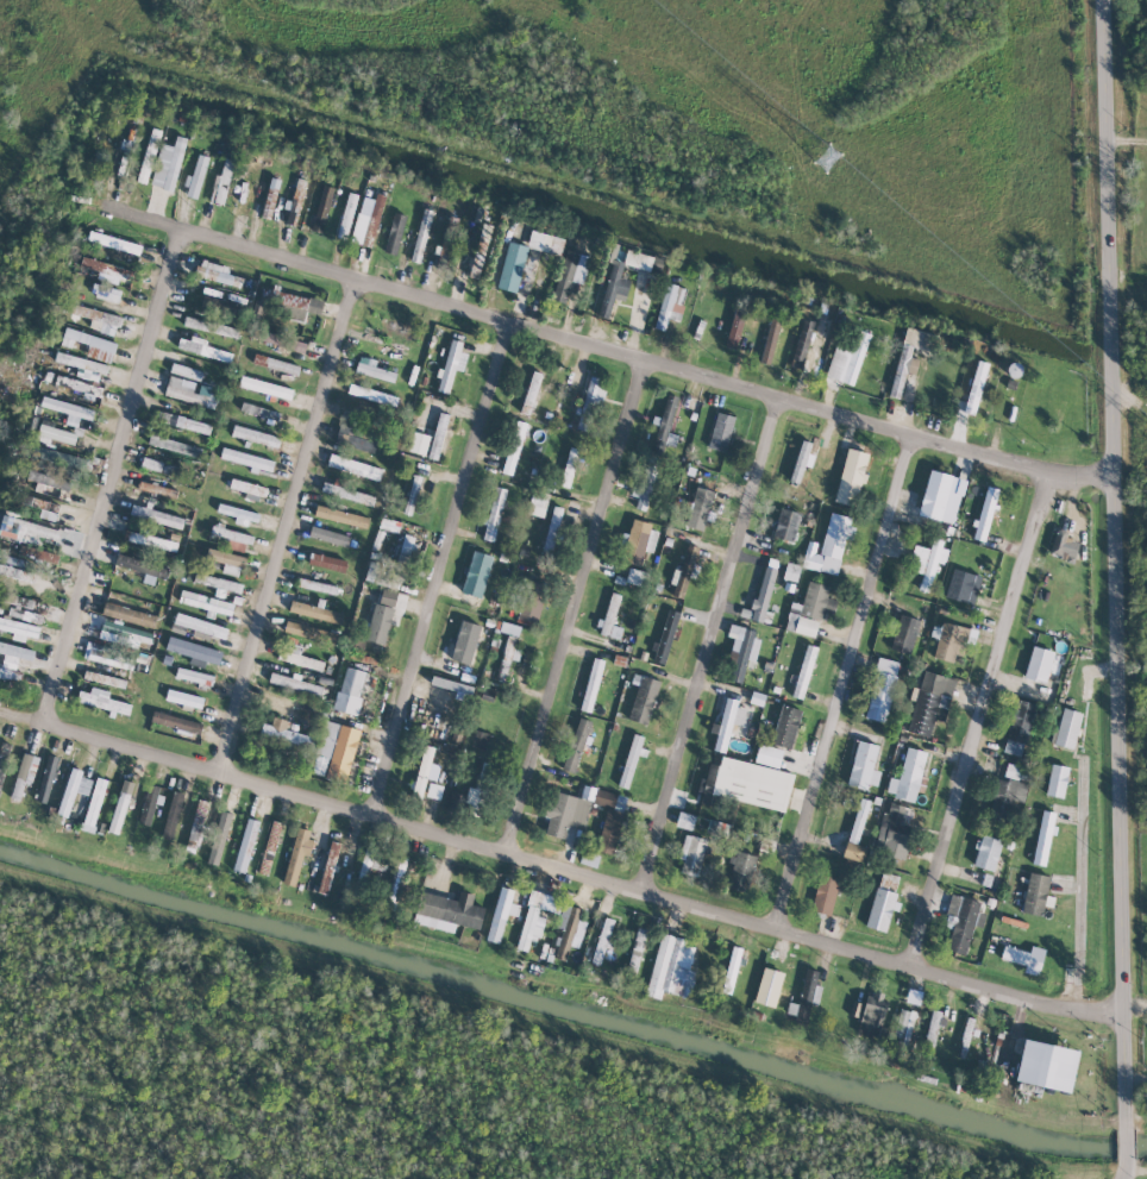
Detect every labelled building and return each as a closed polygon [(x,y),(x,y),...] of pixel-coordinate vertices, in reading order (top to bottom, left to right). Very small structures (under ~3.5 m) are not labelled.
[(161,131),(152,128),(137,181),(146,184),(161,131)] [(186,138),(176,136),(174,146),(162,143),(152,187),(174,191),(186,138)] [(188,186),(186,196),(198,199),(209,157),(196,154),(188,186)] [(234,160),(224,158),(221,176),(215,174),(210,202),(225,205),(234,160)] [(279,180),(270,178),(262,218),(272,220),(279,180)] [(287,224),(296,226),(305,181),(296,179),(287,224)] [(310,230),(322,233),(335,188),(324,185),(310,230)] [(337,237),(346,240),(358,195),(348,192),(337,237)] [(387,196),(376,193),(370,216),(359,213),(351,241),(372,247),(387,196)] [(469,220),(478,223),(483,208),(473,206),(469,220)] [(434,211),(424,208),(410,260),(420,263),(434,211)] [(397,256),(407,215),(394,212),(384,252),(397,256)] [(457,218),(446,216),(440,262),(450,264),(457,218)] [(564,238),(531,231),(527,247),(560,255),(564,238)] [(142,243),(89,233),(87,243),(140,253),(142,243)] [(517,293),(528,246),(509,242),(497,288),(517,293)] [(623,264),(650,271),(653,257),(627,250),(623,264)] [(584,285),(590,257),(564,251),(552,301),(565,304),(571,281),(584,285)] [(477,278),(483,255),(475,253),(470,276),(477,278)] [(80,270),(130,280),(133,269),(82,259),(80,270)] [(196,277),(227,281),(229,265),(199,261),(196,277)] [(599,316),(609,318),(614,298),(625,301),(630,281),(621,278),(623,266),(611,263),(599,316)] [(118,302),(121,290),(93,283),(90,295),(118,302)] [(687,289),(666,283),(654,328),(665,331),(668,319),(678,322),(687,289)] [(324,300),(284,294),(280,318),(305,322),(306,313),(321,315),(324,300)] [(241,305),(204,295),(200,308),(237,318),(241,305)] [(264,302),(254,301),(251,317),(261,318),(264,302)] [(122,315),(69,305),(68,313),(91,317),(89,328),(100,330),(101,324),(120,327),(122,315)] [(239,328),(185,316),(183,326),(237,338),(239,328)] [(772,365),(779,320),(768,318),(761,363),(772,365)] [(790,366),(800,370),(814,322),(803,319),(790,366)] [(85,356),(110,364),(117,343),(66,327),(61,343),(86,352),(85,356)] [(304,353),(307,342),(255,328),(252,338),(304,353)] [(890,396),(900,398),(906,372),(915,374),(919,359),(911,358),(916,338),(925,340),(926,333),(906,328),(890,396)] [(230,363),(233,353),(204,346),(206,339),(192,336),(190,341),(180,338),(177,349),(230,363)] [(463,342),(448,339),(440,392),(450,394),(454,369),(464,371),(467,353),(461,352),(463,342)] [(106,365),(56,351),(53,361),(77,368),(75,375),(101,383),(106,365)] [(300,366),(255,354),(252,363),(297,376),(300,366)] [(355,372),(394,382),(396,373),(375,367),(377,360),(359,356),(355,372)] [(200,381),(203,372),(172,363),(169,372),(200,381)] [(970,392),(961,389),(958,399),(966,401),(963,412),(975,415),(986,369),(976,367),(970,392)] [(531,415),(543,374),(533,371),(521,412),(531,415)] [(54,386),(99,398),(102,388),(57,375),(54,386)] [(164,395),(214,409),(219,392),(197,385),(198,383),(170,375),(164,395)] [(592,432),(604,380),(589,376),(582,409),(579,409),(575,428),(592,432)] [(291,398),(293,388),(241,377),(238,388),(291,398)] [(677,396),(665,394),(653,451),(666,453),(677,396)] [(68,414),(65,423),(77,426),(80,418),(91,421),(94,410),(43,396),(40,406),(68,414)] [(240,410),(277,422),(280,413),(243,401),(240,410)] [(209,433),(211,423),(159,412),(157,423),(209,433)] [(449,415),(439,412),(428,458),(438,460),(449,415)] [(707,448),(726,452),(735,417),(716,412),(707,448)] [(37,434),(74,445),(77,435),(54,429),(56,423),(41,419),(37,434)] [(501,472),(511,475),(528,424),(518,420),(501,472)] [(279,446),(281,434),(233,428),(231,439),(279,446)] [(334,443),(374,453),(377,442),(337,431),(334,443)] [(409,451),(425,455),(430,436),(413,432),(409,451)] [(202,449),(151,434),(148,443),(200,459),(202,449)] [(816,444),(802,440),(789,481),(799,484),(805,465),(809,466),(816,444)] [(83,474),(86,456),(33,447),(30,465),(83,474)] [(259,469),(272,472),(275,461),(223,447),(220,459),(258,470),(259,469)] [(580,449),(570,447),(560,486),(569,488),(580,449)] [(834,501),(856,507),(869,453),(847,448),(834,501)] [(327,466),(379,481),(382,469),(330,454),(327,466)] [(182,468),(143,457),(141,466),(179,478),(182,468)] [(634,496),(639,498),(635,508),(647,512),(661,467),(645,462),(634,496)] [(964,478),(928,471),(919,516),(955,524),(964,478)] [(412,516),(420,477),(412,475),(405,514),(412,516)] [(267,488),(231,478),(228,488),(265,498),(267,488)] [(373,507),(375,497),(324,482),(321,492),(373,507)] [(984,541),(999,489),(987,486),(973,538),(984,541)] [(493,542),(507,490),(496,487),(487,522),(483,539),(493,542)] [(712,490),(694,487),(687,527),(705,530),(712,490)] [(545,517),(548,493),(534,492),(531,515),(545,517)] [(60,507),(25,495),(23,503),(41,510),(39,517),(54,522),(60,507)] [(258,523),(260,512),(218,505),(217,513),(236,516),(234,523),(248,526),(249,521),(258,523)] [(369,517),(317,505),(314,516),(367,529),(369,517)] [(182,527),(184,516),(131,506),(129,517),(182,527)] [(565,509),(553,506),(542,552),(553,555),(565,509)] [(792,542),(801,513),(781,508),(773,536),(792,542)] [(837,575),(845,540),(850,541),(855,518),(829,513),(821,554),(815,553),(817,543),(808,541),(802,567),(837,575)] [(38,545),(40,536),(58,541),(61,529),(3,514),(0,526),(0,535),(38,545)] [(379,527),(391,530),(393,520),(381,518),(379,527)] [(653,553),(659,527),(630,520),(620,561),(641,566),(644,551),(653,553)] [(248,552),(251,533),(212,526),(210,538),(231,541),(230,549),(248,552)] [(309,539),(349,545),(350,534),(310,527),(309,539)] [(1050,555),(1066,559),(1072,532),(1056,529),(1050,555)] [(123,540),(175,552),(178,542),(125,530),(123,540)] [(410,564),(416,537),(404,534),(398,561),(410,564)] [(914,545),(911,560),(919,562),(916,573),(922,574),(919,590),(929,592),(937,562),(945,564),(949,545),(932,541),(930,549),(914,545)] [(56,561),(57,552),(20,548),(19,557),(56,561)] [(245,557),(208,548),(206,559),(224,563),(222,572),(239,577),(245,557)] [(156,577),(166,579),(169,566),(131,556),(131,557),(117,553),(114,565),(145,573),(143,582),(154,585),(156,577)] [(347,560),(310,553),(308,566),(345,572),(347,560)] [(3,563),(27,568),(28,560),(4,556),(3,563)] [(487,558),(479,556),(471,586),(479,588),(487,558)] [(796,582),(800,566),(788,562),(783,579),(796,582)] [(36,573),(0,566),(0,576),(34,582),(36,573)] [(776,570),(765,567),(757,600),(751,598),(746,618),(763,622),(776,570)] [(974,605),(981,576),(952,569),(945,598),(974,605)] [(647,572),(629,570),(628,583),(645,585),(647,572)] [(243,582),(195,574),(193,584),(241,592),(243,582)] [(297,586),(336,595),(338,587),(299,578),(297,586)] [(535,627),(549,587),(529,580),(515,620),(535,627)] [(830,587),(808,581),(802,604),(791,602),(785,630),(816,637),(822,610),(834,613),(837,600),(827,598),(830,587)] [(366,640),(385,645),(399,593),(379,587),(366,640)] [(234,604),(182,590),(178,602),(231,616),(234,604)] [(621,595),(611,592),(598,633),(619,639),(623,628),(613,625),(621,595)] [(344,613),(292,600),(289,611),(341,624),(344,613)] [(157,616),(105,602),(102,614),(154,629),(157,616)] [(8,616),(21,618),(23,610),(9,608),(8,616)] [(651,661),(665,664),(680,612),(666,608),(651,661)] [(41,625),(43,616),(25,610),(22,619),(41,625)] [(228,629),(177,612),(173,623),(224,640),(228,629)] [(912,654),(919,619),(898,615),(891,649),(912,654)] [(38,638),(40,627),(0,617),(0,630),(13,633),(11,639),(25,642),(26,636),(38,638)] [(339,635),(287,620),(284,631),(336,645),(339,635)] [(139,642),(151,645),(154,632),(103,621),(99,639),(138,648),(139,642)] [(933,657),(953,663),(958,646),(964,648),(969,629),(943,621),(933,657)] [(472,625),(463,623),(458,642),(452,640),(448,653),(463,657),(472,625)] [(519,636),(520,625),(506,624),(505,634),(519,636)] [(762,634),(729,626),(727,636),(734,638),(731,650),(738,651),(731,680),(741,682),(747,660),(755,662),(762,634)] [(219,665),(223,651),(169,636),(165,650),(219,665)] [(516,637),(504,636),(501,680),(506,681),(507,660),(519,660),(519,650),(515,649),(516,637)] [(31,667),(35,650),(0,642),(0,654),(9,656),(8,661),(31,667)] [(325,662),(300,655),(302,646),(283,642),(279,660),(322,671),(325,662)] [(802,699),(818,647),(807,644),(792,696),(802,699)] [(86,645),(83,658),(132,670),(135,657),(86,645)] [(1053,650),(1031,646),(1025,678),(1047,682),(1053,650)] [(592,713),(603,660),(592,658),(581,710),(592,713)] [(899,662),(878,658),(865,718),(886,723),(899,662)] [(355,715),(367,672),(345,666),(334,709),(355,715)] [(22,671),(0,667),(0,678),(20,681),(22,671)] [(213,674),(177,668),(176,678),(199,682),(198,688),(210,690),(213,674)] [(83,679),(124,689),(127,680),(85,670),(83,679)] [(934,720),(944,722),(956,679),(924,671),(908,732),(929,737),(934,720)] [(293,677),(271,673),(268,684),(322,696),(324,685),(293,678),(293,677)] [(650,724),(659,679),(633,674),(631,683),(637,684),(629,719),(650,724)] [(472,695),(474,687),(433,676),(431,684),(472,695)] [(108,699),(110,691),(91,687),(90,693),(79,690),(76,702),(112,710),(112,712),(129,715),(131,704),(108,699)] [(165,699),(201,708),(204,699),(168,690),(165,699)] [(748,709),(737,706),(738,700),(726,697),(713,750),(725,753),(732,724),(743,726),(748,709)] [(1004,753),(1023,757),(1035,704),(1015,699),(1004,753)] [(772,745),(792,749),(800,709),(780,705),(772,745)] [(1082,712),(1062,708),(1055,745),(1075,749),(1082,712)] [(150,721),(199,734),(202,723),(153,710),(150,721)] [(562,769),(574,773),(592,721),(580,717),(562,769)] [(296,733),(298,723),(273,718),(271,725),(262,723),(260,736),(310,747),(312,737),(296,733)] [(358,728),(323,722),(313,776),(349,782),(358,728)] [(473,746),(485,749),(488,734),(476,732),(473,746)] [(639,751),(640,751),(644,737),(633,734),(618,786),(628,789),(639,751)] [(876,791),(880,772),(873,770),(879,746),(858,741),(847,783),(876,791)] [(778,768),(783,751),(759,744),(754,761),(778,768)] [(434,778),(436,767),(430,766),(434,747),(423,745),(412,795),(422,797),(426,776),(434,778)] [(10,748),(0,746),(0,796),(10,748)] [(899,779),(890,777),(885,794),(915,801),(927,752),(907,747),(899,779)] [(31,784),(40,758),(24,753),(10,797),(19,801),(25,782),(31,784)] [(48,804),(58,757),(47,755),(37,801),(48,804)] [(782,811),(791,773),(721,757),(719,766),(709,764),(705,779),(700,778),(697,791),(782,811)] [(1046,795),(1063,798),(1069,767),(1052,764),(1046,795)] [(57,814),(68,818),(83,771),(72,767),(57,814)] [(1024,804),(1028,783),(1017,782),(1019,771),(1007,769),(1006,780),(996,779),(990,815),(1010,818),(1012,802),(1024,804)] [(83,830),(93,833),(106,780),(96,777),(83,830)] [(108,831),(119,834),(134,783),(123,780),(108,831)] [(426,797),(440,799),(443,786),(429,783),(426,797)] [(159,805),(163,787),(146,784),(140,824),(150,825),(154,804),(159,805)] [(545,834),(565,840),(569,826),(584,830),(595,789),(585,786),(582,799),(553,791),(546,818),(549,818),(545,834)] [(467,795),(450,792),(447,809),(476,813),(480,789),(468,787),(467,795)] [(593,803),(623,811),(627,797),(597,789),(593,803)] [(184,794),(173,791),(161,837),(172,839),(184,794)] [(905,806),(887,802),(877,845),(904,851),(910,825),(901,823),(905,806)] [(622,811),(605,809),(599,852),(616,854),(622,811)] [(1057,813),(1043,810),(1032,863),(1046,866),(1057,813)] [(219,866),(232,814),(221,811),(207,862),(219,866)] [(676,826),(692,830),(695,816),(680,812),(676,826)] [(260,821),(248,818),(233,870),(245,873),(260,821)] [(283,823),(273,821),(259,870),(268,873),(283,823)] [(284,884),(296,887),(303,854),(311,856),(314,841),(308,839),(310,830),(297,827),(284,884)] [(707,840),(686,834),(679,859),(684,861),(680,872),(697,877),(707,840)] [(994,871),(1002,840),(981,834),(973,866),(994,871)] [(340,843),(331,841),(318,892),(327,894),(340,843)] [(375,850),(366,848),(358,875),(367,878),(375,850)] [(726,888),(746,893),(756,856),(735,851),(726,888)] [(866,927),(888,932),(896,902),(893,901),(900,877),(881,872),(866,927)] [(1042,917),(1051,877),(1030,872),(1021,912),(1042,917)] [(813,912),(832,915),(839,878),(820,874),(813,912)] [(485,940),(499,944),(507,914),(516,916),(519,905),(511,902),(514,890),(501,887),(485,940)] [(517,949),(527,952),(531,938),(540,940),(545,918),(538,916),(540,908),(552,911),(555,896),(531,890),(517,949)] [(458,899),(418,893),(413,925),(454,931),(455,926),(481,929),(484,907),(472,905),(473,894),(460,892),(458,899)] [(981,903),(951,894),(946,911),(957,914),(947,950),(965,955),(974,925),(982,928),(986,915),(978,912),(981,903)] [(580,908),(562,904),(557,928),(562,929),(555,958),(566,960),(570,946),(580,948),(586,921),(578,920),(580,908)] [(593,963),(601,965),(604,948),(608,949),(614,919),(602,917),(593,963)] [(625,973),(635,976),(648,930),(638,927),(625,973)] [(661,999),(662,992),(690,998),(696,971),(690,970),(696,943),(660,935),(646,996),(661,999)] [(740,948),(730,946),(723,993),(733,994),(740,948)] [(1024,972),(1038,976),(1045,949),(1031,946),(1029,952),(1004,946),(1000,959),(1025,965),(1024,972)] [(784,972),(763,967),(754,1002),(774,1007),(784,972)] [(806,1024),(811,1002),(818,1004),(822,987),(816,986),(818,971),(806,969),(799,1004),(788,1002),(786,1014),(795,1015),(793,1022),(806,1024)] [(905,1001),(919,1005),(922,992),(909,988),(905,1001)] [(858,1034),(882,1040),(885,1027),(880,1026),(888,994),(869,990),(858,1034)] [(894,1038),(909,1040),(914,1011),(900,1009),(894,1038)] [(924,1046),(933,1048),(941,1012),(932,1010),(924,1046)] [(958,1056),(965,1058),(974,1019),(967,1017),(958,1056)] [(1079,1051),(1024,1039),(1015,1081),(1070,1092),(1079,1051)]
